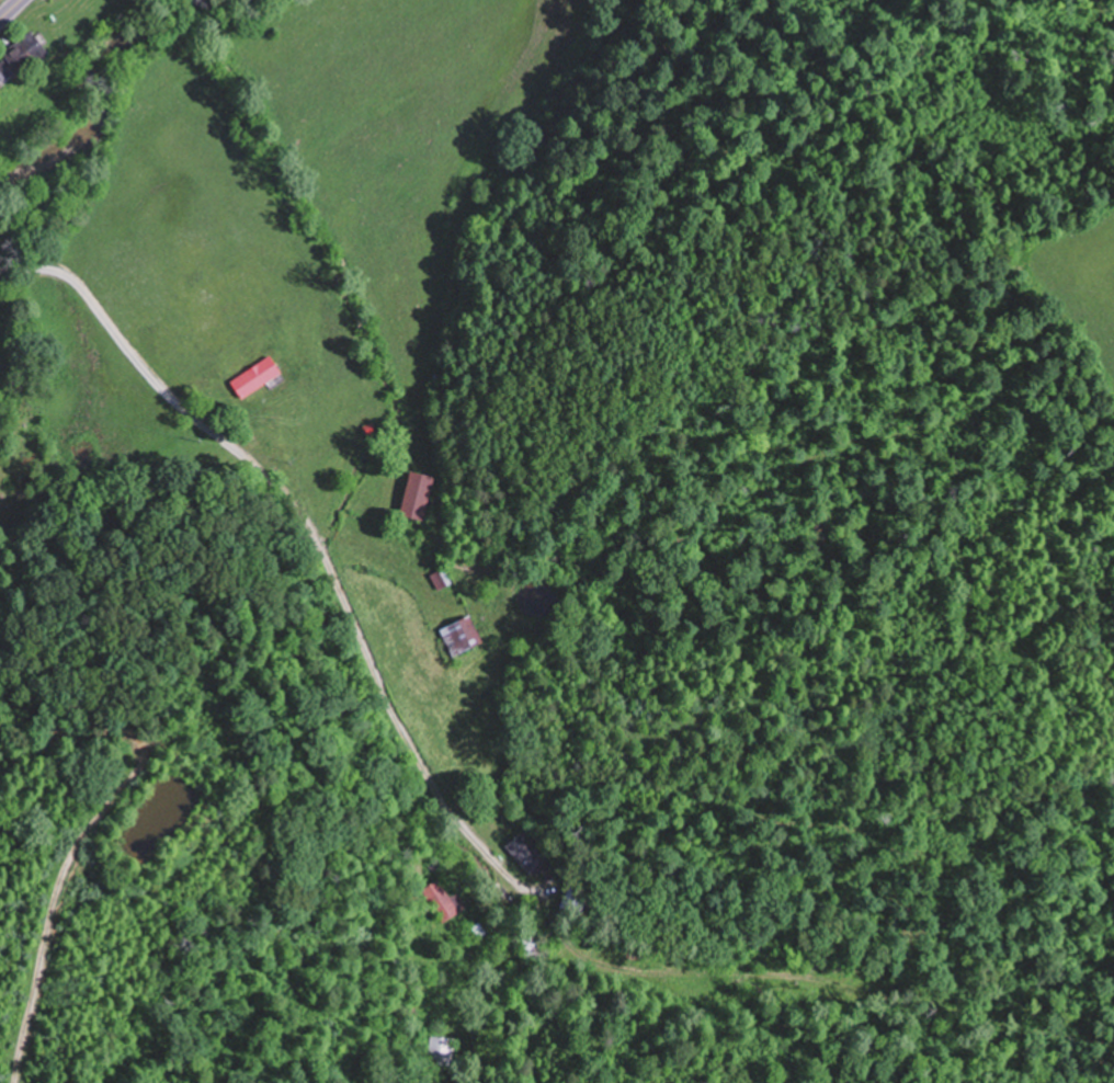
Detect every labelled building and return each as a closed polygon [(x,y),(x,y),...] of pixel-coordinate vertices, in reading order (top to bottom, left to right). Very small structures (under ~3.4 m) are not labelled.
[(2,76),(25,78),(26,63),(35,64),(37,50),(18,47),(16,59),(4,58),(2,76)] [(244,398),(284,372),(273,355),(232,382),(244,398)] [(426,519),(435,474),(412,470),(404,515),(426,519)] [(450,584),(444,570),(433,575),(439,589),(450,584)] [(485,645),(474,616),(442,628),(453,657),(485,645)] [(549,858),(524,830),(506,846),(531,874),(549,858)] [(466,906),(449,887),(437,897),(455,917),(466,906)] [(566,908),(574,908),(574,891),(566,891),(566,908)] [(486,935),(480,923),(471,927),(477,939),(486,935)] [(443,1065),(450,1039),(427,1033),(420,1059),(443,1065)]
